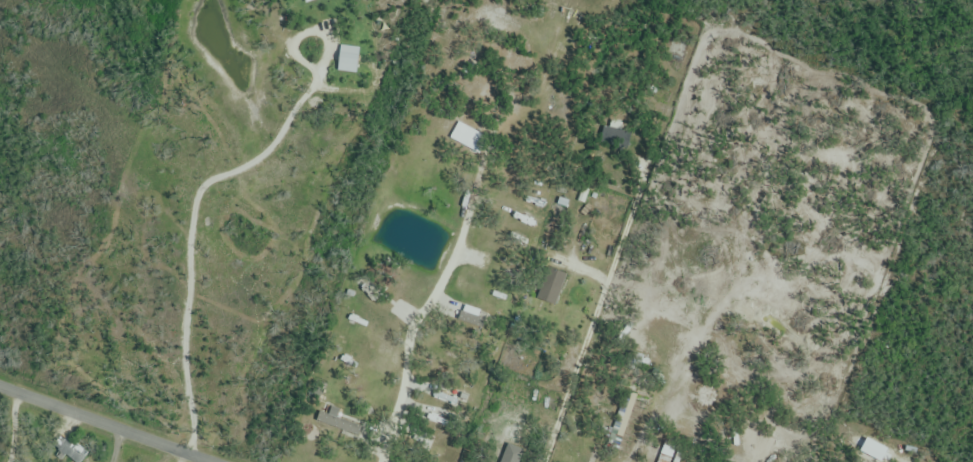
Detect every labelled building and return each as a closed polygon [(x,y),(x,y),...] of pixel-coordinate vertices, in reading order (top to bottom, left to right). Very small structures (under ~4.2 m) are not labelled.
[(476,131),(457,124),(449,144),(468,152),(476,131)] [(536,298),(553,306),(567,276),(549,268),(536,298)] [(636,395),(623,391),(606,445),(620,449),(636,395)] [(56,441),(57,458),(73,456),(72,440),(56,441)]
